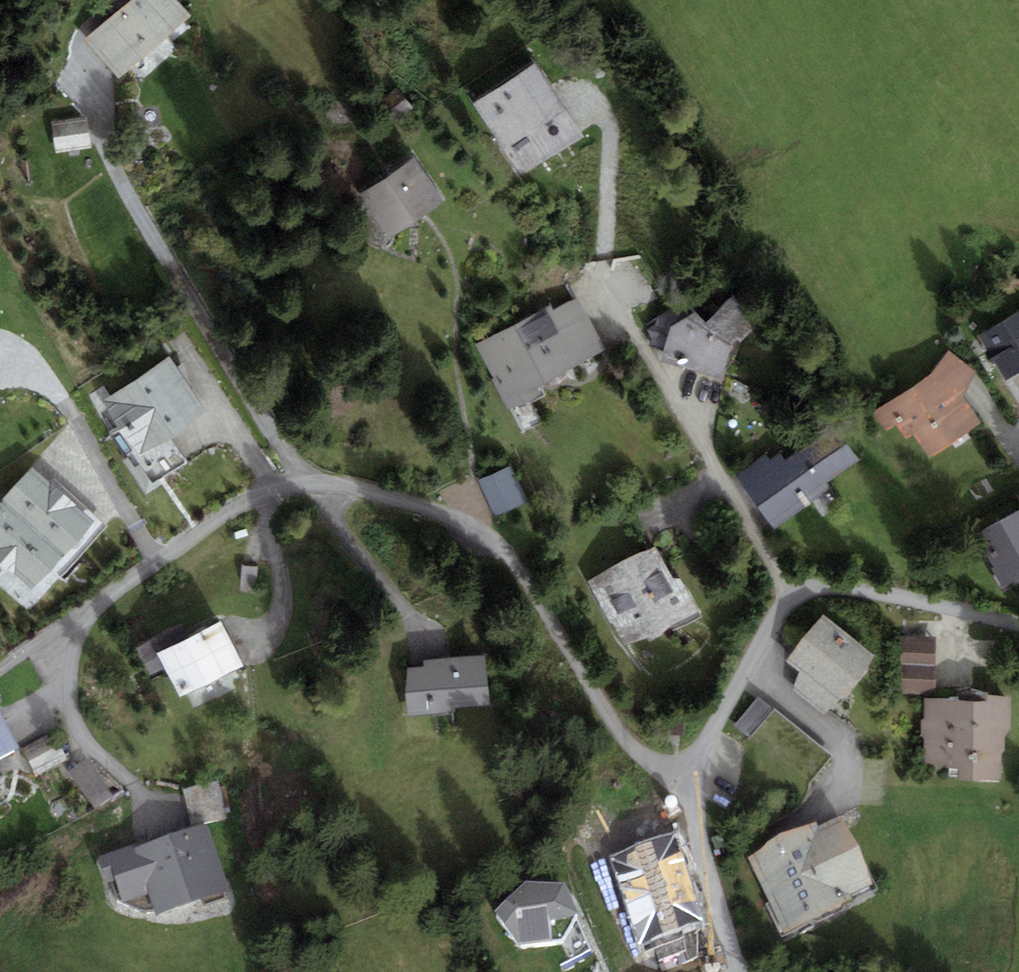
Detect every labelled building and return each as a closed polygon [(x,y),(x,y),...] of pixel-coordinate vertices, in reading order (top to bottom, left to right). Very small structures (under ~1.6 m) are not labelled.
[(113,74),(181,11),(170,0),(116,0),(77,36),(113,74)] [(473,98),(502,144),(562,106),(533,60),(473,98)] [(78,123),(46,128),(50,153),(82,148),(78,123)] [(351,192),(379,231),(430,194),(403,155),(351,192)] [(715,371),(723,341),(748,317),(724,293),(696,318),(684,306),(666,316),(655,356),(715,371)] [(492,336),(519,387),(595,347),(568,296),(492,336)] [(1007,374),(1018,367),(1018,307),(980,332),(1007,374)] [(926,372),(869,411),(883,432),(906,417),(927,449),(974,418),(956,393),(967,373),(942,352),(926,372)] [(166,359),(104,399),(138,454),(201,415),(166,359)] [(825,428),(745,488),(775,527),(827,489),(819,478),(847,457),(825,428)] [(510,463),(479,477),(496,513),(526,499),(510,463)] [(0,501),(0,576),(28,600),(92,524),(27,469),(0,501)] [(995,580),(1018,567),(1018,506),(969,533),(995,580)] [(653,545),(593,578),(629,644),(689,611),(653,545)] [(862,657),(812,618),(782,657),(807,676),(798,686),(823,706),(862,657)] [(207,621),(144,651),(164,692),(227,662),(207,621)] [(903,635),(903,663),(914,663),(914,690),(938,690),(938,635),(903,635)] [(392,661),(397,708),(475,701),(471,654),(392,661)] [(763,749),(764,747),(808,786),(833,758),(761,694),(735,724),(763,749)] [(999,703),(925,702),(924,760),(947,760),(947,772),(998,772),(999,703)] [(8,760),(0,744),(0,764),(8,760)] [(673,834),(608,856),(638,942),(703,919),(673,834)] [(193,835),(98,869),(112,909),(140,900),(148,922),(215,898),(193,835)] [(745,863),(777,937),(832,913),(828,903),(852,893),(827,836),(803,846),(800,839),(745,863)] [(555,888),(518,885),(483,919),(513,950),(555,946),(570,919),(555,888)]
